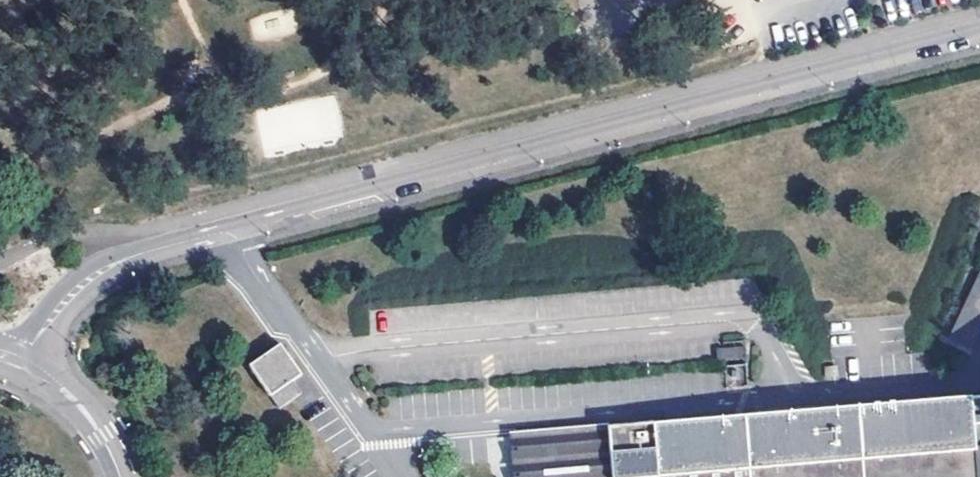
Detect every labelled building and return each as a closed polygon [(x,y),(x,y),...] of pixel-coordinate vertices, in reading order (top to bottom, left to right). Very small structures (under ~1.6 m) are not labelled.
[(979,342),(979,288),(977,287),(953,336),(977,347),(979,342)] [(251,364),(273,395),(295,380),(304,374),(282,343),(251,364)] [(744,359),(743,346),(716,347),(717,360),(744,359)] [(295,380),(273,395),(282,408),(304,393),(295,380)] [(972,395),(933,398),(607,425),(521,432),(525,476),(979,476),(979,394),(972,395)]
